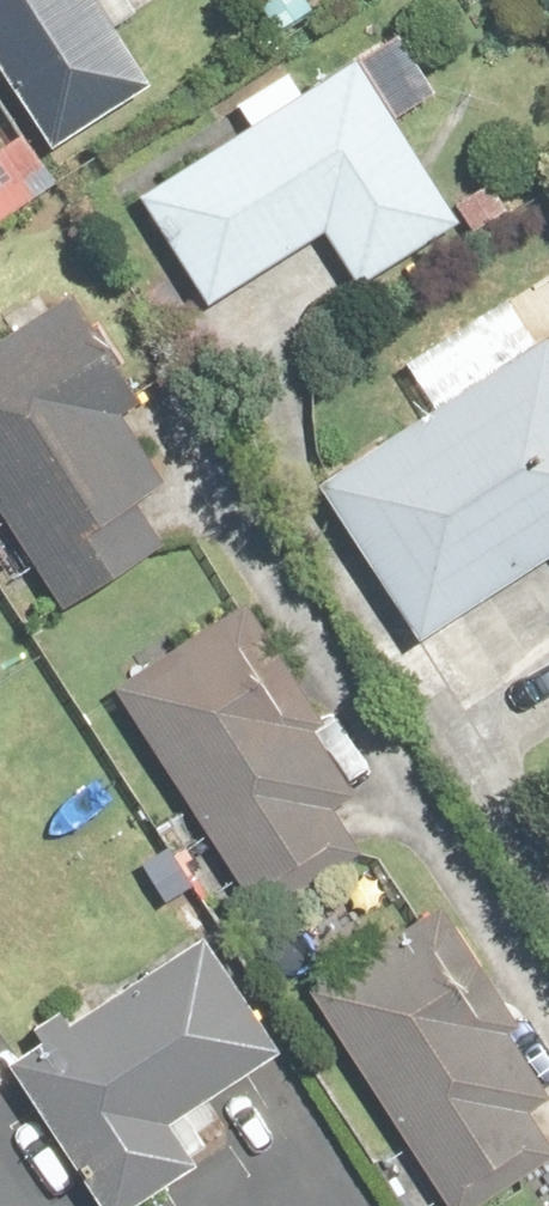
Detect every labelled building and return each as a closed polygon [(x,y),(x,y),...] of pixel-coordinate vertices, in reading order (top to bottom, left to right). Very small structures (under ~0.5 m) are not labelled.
[(153,64),(254,6),(264,0),(116,0),(153,64)] [(73,136),(0,25),(0,183),(73,136)] [(356,233),(347,218),(289,114),(52,246),(119,366),(252,292),(277,336),(381,278),(356,233)] [(164,487),(112,408),(133,394),(72,302),(0,349),(0,512),(65,612),(117,578),(89,536),(164,487)] [(518,449),(547,431),(471,313),(380,371),(419,433),(256,537),(352,688),(488,602),(548,697),(548,498),(518,449)] [(167,630),(29,718),(175,948),(313,860),(167,630)] [(541,857),(548,869),(548,852),(541,857)] [(227,1046),(329,1205),(463,1205),(499,1183),(358,963),(227,1046)] [(135,978),(0,1059),(0,1205),(119,1205),(94,1165),(207,1096),(135,978)]
